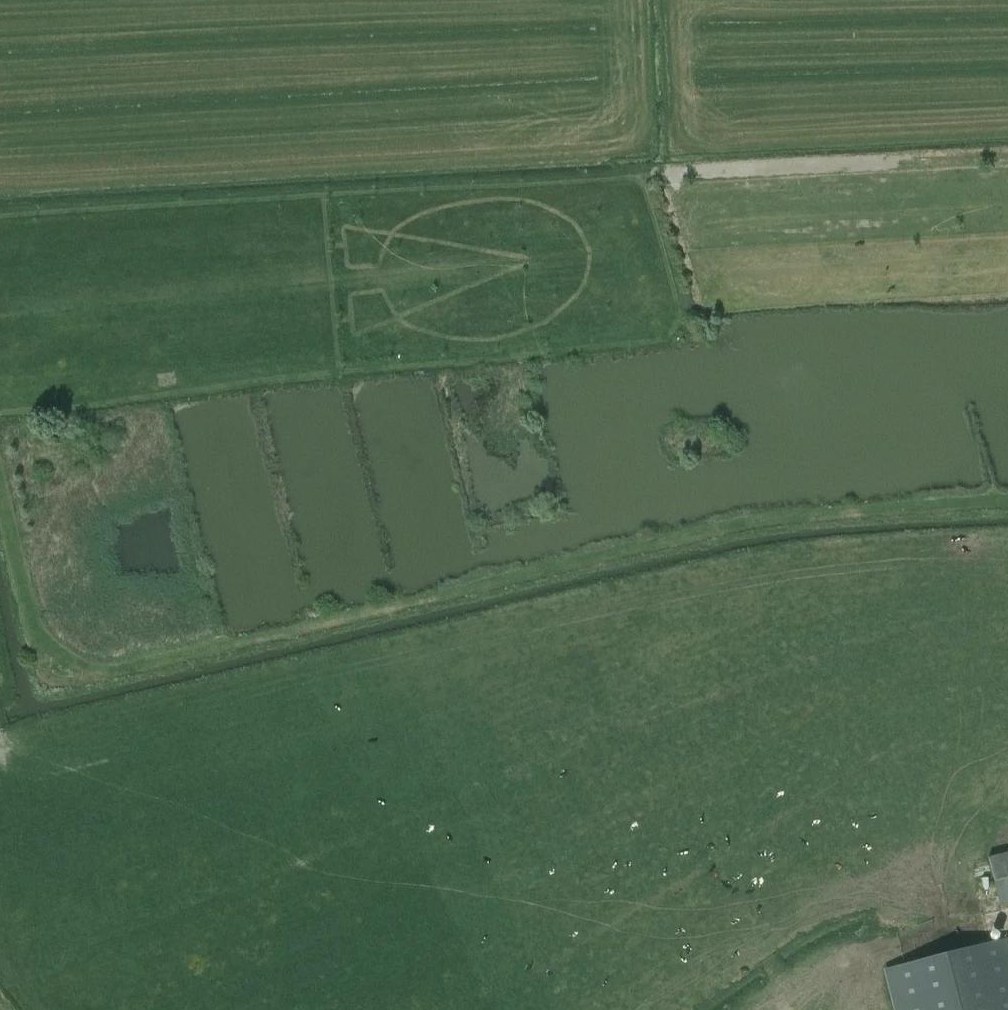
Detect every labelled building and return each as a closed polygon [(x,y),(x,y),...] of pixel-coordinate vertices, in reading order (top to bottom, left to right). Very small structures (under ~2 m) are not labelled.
[(989,858),(1001,907),(1007,905),(1007,853),(989,858)] [(1006,940),(887,964),(897,1009),(1007,1009),(1007,950),(1006,940)]
